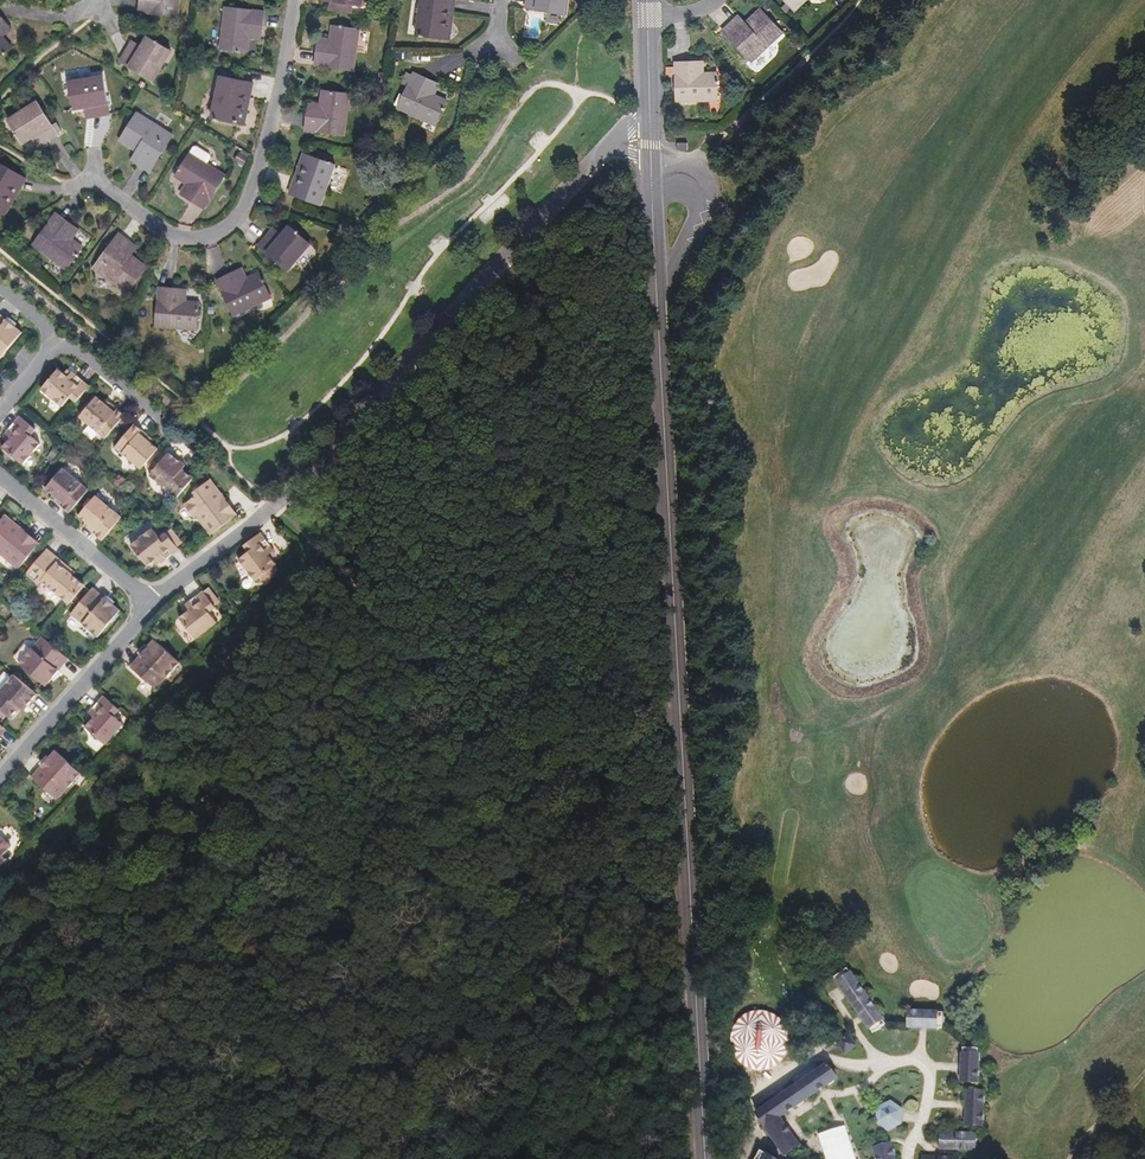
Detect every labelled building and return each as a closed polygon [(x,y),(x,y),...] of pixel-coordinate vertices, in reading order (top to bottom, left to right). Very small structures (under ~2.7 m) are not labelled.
[(180,0),(140,0),(138,10),(177,16),(180,0)] [(362,0),(321,0),(332,2),(330,12),(350,15),(351,5),(361,6),(362,0)] [(449,0),(421,0),(416,36),(450,41),(452,27),(445,27),(449,0)] [(456,0),(449,0),(445,27),(452,27),(456,0)] [(566,15),(568,0),(526,0),(525,8),(566,15)] [(796,11),(808,0),(785,0),(796,11)] [(261,34),(264,12),(225,7),(220,49),(247,52),(248,39),(249,33),(261,34)] [(752,63),(784,33),(760,8),(745,23),(741,27),(734,20),(721,31),(752,63)] [(745,23),(738,16),(734,20),(741,27),(745,23)] [(13,29),(8,24),(0,32),(0,34),(4,37),(13,29)] [(353,71),(359,30),(331,26),(329,45),(317,43),(314,65),(353,71)] [(0,34),(0,58),(12,47),(0,34)] [(151,83),(170,53),(146,38),(139,49),(135,55),(126,50),(118,63),(151,83)] [(139,49),(130,43),(126,50),(135,55),(139,49)] [(697,62),(675,62),(676,102),(718,101),(717,73),(704,72),(698,72),(697,62)] [(435,126),(447,101),(434,94),(429,92),(434,82),(415,72),(398,108),(435,126)] [(111,117),(104,77),(68,82),(73,113),(85,111),(87,121),(93,120),(111,117)] [(241,112),(247,82),(220,77),(211,119),(245,126),(247,113),(241,112)] [(247,113),(253,83),(247,82),(241,112),(247,113)] [(434,94),(439,84),(434,82),(429,92),(434,94)] [(344,136),(350,94),(322,90),(320,104),(319,110),(307,109),(304,130),(344,136)] [(58,133),(38,101),(19,113),(23,118),(12,125),(23,143),(34,137),(39,133),(45,142),(58,133)] [(12,125),(23,118),(19,113),(8,120),(12,125)] [(159,158),(173,136),(137,113),(120,140),(137,151),(143,154),(138,162),(151,171),(153,168),(159,158)] [(45,142),(39,133),(34,137),(39,145),(45,142)] [(191,154),(190,153),(175,177),(186,184),(192,187),(185,197),(203,209),(225,176),(207,165),(211,159),(210,156),(198,148),(194,148),(191,154)] [(138,162),(143,154),(137,151),(132,159),(138,162)] [(303,152),(298,167),(303,170),(292,197),(317,206),(333,164),(330,163),(333,156),(320,151),(317,158),(303,152)] [(157,171),(164,161),(159,158),(153,168),(157,171)] [(22,174),(0,161),(0,211),(5,214),(12,203),(7,199),(22,174)] [(303,170),(298,167),(287,195),(292,197),(303,170)] [(12,203),(27,177),(22,174),(7,199),(12,203)] [(185,197),(192,187),(186,184),(180,194),(185,197)] [(725,206),(718,203),(714,213),(721,216),(725,206)] [(65,270),(82,248),(66,236),(73,227),(56,214),(32,246),(65,270)] [(288,271),(302,254),(297,250),(306,239),(289,225),(281,236),(277,241),(269,234),(259,246),(288,271)] [(72,240),(78,231),(73,227),(66,236),(72,240)] [(281,236),(273,230),(269,234),(277,241),(281,236)] [(147,267),(125,251),(131,243),(118,233),(95,265),(129,290),(147,267)] [(302,254),(311,244),(306,239),(297,250),(302,254)] [(131,255),(137,247),(131,243),(125,251),(131,255)] [(247,279),(242,268),(236,271),(241,282),(247,279)] [(271,298),(259,273),(247,279),(241,282),(236,271),(216,281),(234,316),(271,298)] [(194,330),(196,302),(184,302),(177,301),(178,289),(156,287),(153,327),(194,330)] [(22,333),(14,326),(11,330),(3,323),(6,320),(0,315),(0,360),(22,333)] [(16,324),(8,318),(6,320),(3,323),(11,330),(14,326),(16,324)] [(88,387),(72,373),(68,377),(58,369),(40,390),(61,407),(69,398),(75,403),(88,387)] [(105,439),(124,415),(114,407),(111,410),(104,403),(96,397),(78,417),(105,439)] [(114,407),(106,401),(104,403),(111,410),(114,407)] [(22,466),(40,445),(31,437),(36,431),(20,417),(5,434),(7,436),(10,439),(7,442),(2,448),(22,466)] [(140,470),(157,449),(151,443),(143,438),(146,435),(135,425),(115,448),(140,470)] [(153,440),(146,435),(143,438),(151,443),(153,440)] [(192,479),(182,471),(177,467),(180,462),(169,453),(149,477),(175,499),(192,479)] [(182,471),(185,466),(180,462),(177,467),(182,471)] [(68,513),(88,490),(62,469),(45,489),(53,496),(60,501),(58,504),(68,513)] [(224,508),(220,507),(217,504),(218,500),(222,497),(209,481),(195,491),(194,497),(184,505),(194,519),(195,518),(209,537),(233,519),(224,508)] [(101,541),(121,518),(96,496),(78,517),(86,523),(93,529),(90,532),(101,541)] [(236,516),(222,497),(218,500),(217,504),(220,507),(224,508),(233,519),(236,516)] [(25,539),(21,540),(17,536),(16,532),(20,529),(4,515),(0,521),(0,556),(17,570),(36,547),(25,539)] [(93,529),(86,523),(83,526),(90,532),(93,529)] [(25,539),(36,547),(39,544),(20,529),(16,532),(17,536),(21,540),(25,539)] [(161,565),(178,551),(165,534),(159,539),(151,529),(130,546),(147,567),(157,560),(161,565)] [(255,582),(275,566),(268,556),(273,552),(259,534),(243,546),(248,552),(237,560),(255,582)] [(84,586),(72,576),(66,571),(68,568),(46,550),(26,574),(38,585),(42,582),(68,604),(84,586)] [(120,612),(112,605),(109,607),(103,601),(105,599),(93,589),(71,615),(98,638),(120,612)] [(209,614),(215,609),(202,592),(184,606),(189,612),(179,620),(195,640),(216,623),(209,614)] [(112,605),(113,602),(106,596),(105,599),(103,601),(109,607),(112,605)] [(42,637),(19,665),(45,687),(52,679),(49,676),(54,670),(58,672),(69,660),(42,637)] [(156,689),(179,663),(154,640),(147,648),(150,651),(143,658),(140,656),(130,667),(156,689)] [(143,658),(150,651),(147,648),(145,646),(138,653),(140,656),(143,658)] [(54,680),(60,674),(58,672),(54,670),(49,676),(52,679),(54,680)] [(13,675),(0,690),(0,712),(0,711),(4,715),(10,719),(19,708),(23,704),(26,707),(37,695),(13,675)] [(123,724),(114,716),(119,711),(103,697),(88,714),(90,715),(93,718),(90,722),(85,727),(105,745),(123,724)] [(81,774),(55,751),(48,759),(51,762),(45,768),(42,766),(32,777),(57,800),(81,774)] [(45,768),(51,762),(48,759),(46,757),(40,764),(42,766),(45,768)] [(847,971),(845,969),(832,978),(871,1034),(884,1025),(883,1022),(883,1019),(880,1015),(877,1014),(873,1008),(873,1005),(870,1000),(867,1000),(863,994),(863,991),(860,986),(857,986),(853,979),(853,977),(850,972),(847,971)] [(942,1014),(907,1012),(907,1028),(941,1030),(941,1027),(943,1025),(944,1019),(942,1017),(942,1014)] [(836,1042),(843,1053),(854,1046),(847,1035),(836,1042)] [(977,1049),(961,1048),(960,1083),(976,1083),(976,1080),(978,1079),(978,1073),(976,1070),(977,1062),(979,1060),(979,1054),(977,1052),(977,1049)] [(836,1078),(826,1065),(755,1114),(784,1156),(798,1146),(796,1144),(797,1141),(793,1136),(790,1135),(778,1117),(794,1107),(797,1107),(802,1103),(803,1101),(825,1085),(827,1086),(832,1083),(833,1080),(836,1078)] [(982,1092),(966,1091),(965,1126),(981,1127),(981,1124),(983,1122),(983,1116),(981,1113),(982,1105),(984,1103),(984,1097),(982,1095),(982,1092)] [(874,1123),(887,1132),(887,1127),(879,1121),(880,1110),(889,1106),(889,1101),(876,1107),(874,1123)] [(897,1122),(887,1127),(887,1132),(901,1125),(902,1110),(889,1101),(889,1106),(898,1112),(897,1122)] [(889,1106),(880,1110),(879,1121),(887,1127),(897,1122),(898,1112),(889,1106)] [(974,1135),(940,1134),(939,1149),(973,1151),(973,1148),(975,1146),(976,1140),(974,1138),(974,1135)] [(892,1148),(890,1143),(872,1149),(875,1158),(895,1158),(894,1157),(896,1155),(894,1149),(892,1148)]
